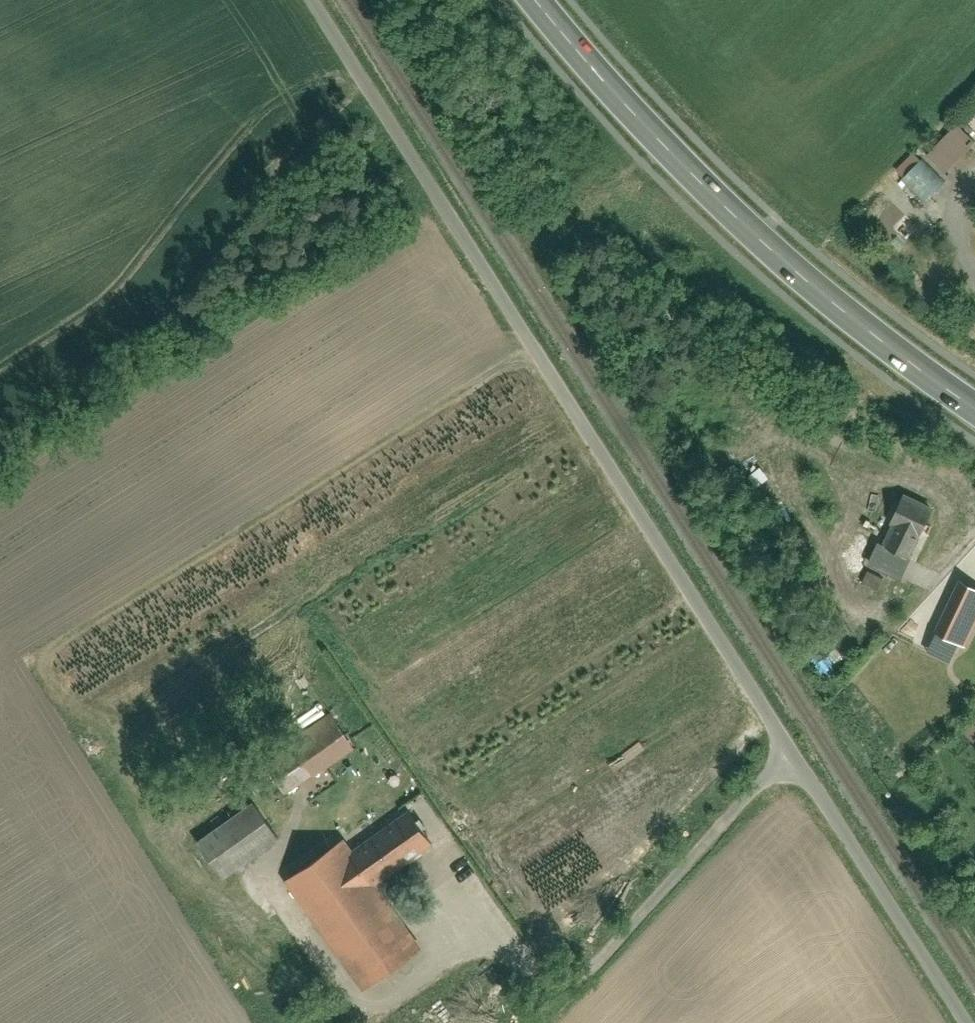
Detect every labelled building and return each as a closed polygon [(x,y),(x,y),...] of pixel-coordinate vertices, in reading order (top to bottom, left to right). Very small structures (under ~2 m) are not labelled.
[(933,152),(951,170),(974,146),(974,134),(963,122),(933,152)] [(948,180),(924,156),(905,176),(929,199),(948,180)] [(942,506),(911,492),(899,521),(905,524),(929,534),(942,506)] [(929,534),(905,524),(896,546),(915,554),(920,556),(929,534)] [(884,541),(875,561),(907,575),(915,554),(896,546),(884,541)] [(967,581),(943,627),(974,643),(974,642),(974,585),(967,581)] [(937,622),(916,624),(917,636),(937,635),(937,622)] [(262,758),(287,794),(358,746),(333,710),(262,758)] [(264,801),(205,841),(229,877),(288,837),(264,801)] [(359,847),(383,881),(439,842),(415,808),(359,847)] [(352,838),(293,879),(370,988),(429,947),(383,881),(359,847),(352,838)] [(323,843),(294,863),(299,871),(328,850),(323,843)]
